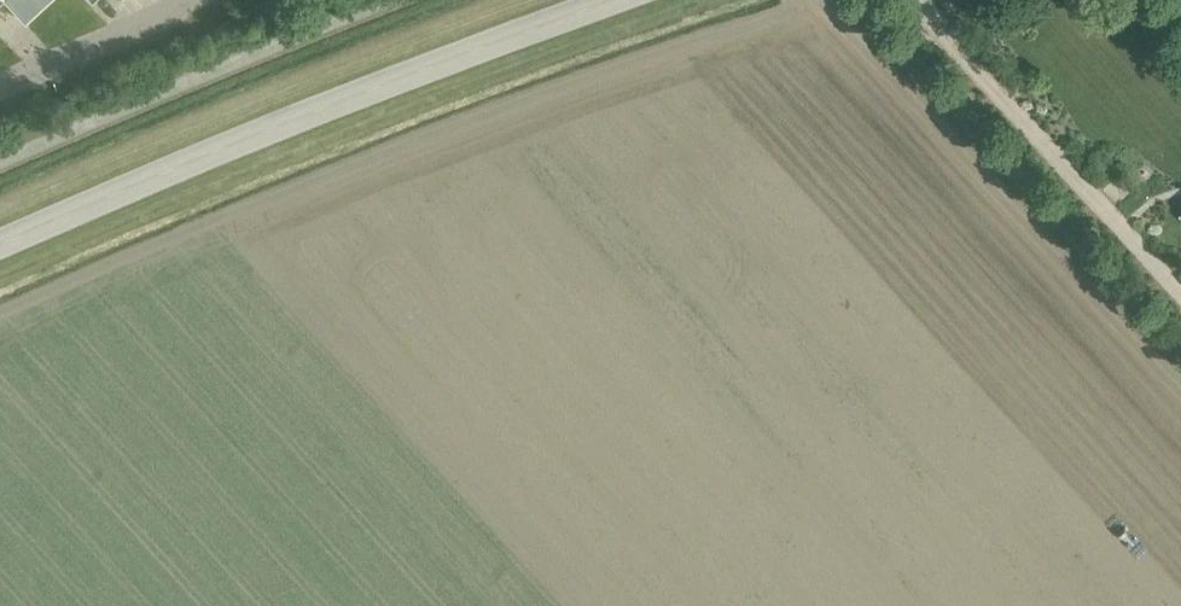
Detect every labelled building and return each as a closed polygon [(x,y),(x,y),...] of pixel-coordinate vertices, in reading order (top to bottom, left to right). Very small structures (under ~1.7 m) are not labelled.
[(24,21),(47,0),(5,0),(24,21)]
